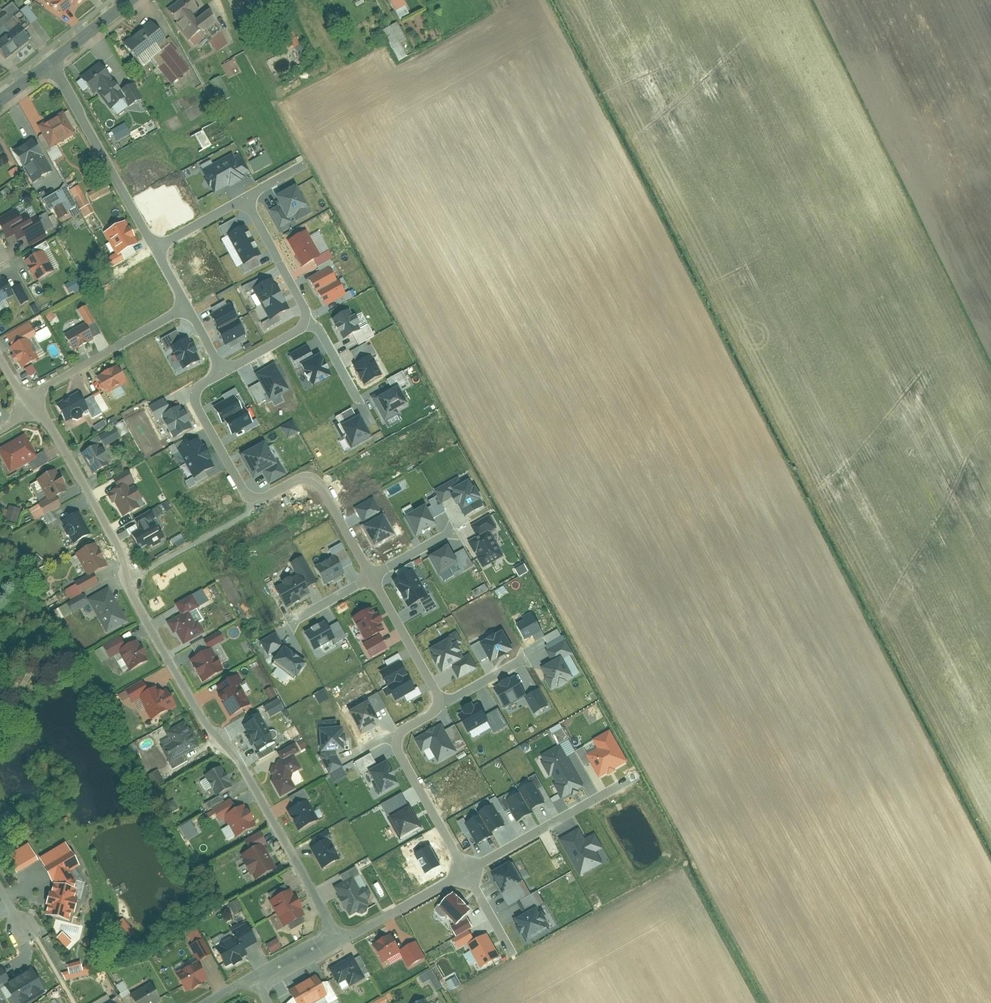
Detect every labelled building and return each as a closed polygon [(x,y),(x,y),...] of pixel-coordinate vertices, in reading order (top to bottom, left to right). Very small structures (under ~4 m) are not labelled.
[(54,18),(78,0),(40,0),(54,18)] [(168,11),(187,40),(200,31),(205,38),(219,29),(208,12),(196,20),(191,12),(197,8),(192,0),(185,0),(168,11)] [(396,20),(407,14),(400,0),(387,0),(396,20)] [(258,1),(248,6),(251,11),(260,7),(258,1)] [(28,39),(20,29),(28,24),(18,11),(8,18),(0,8),(0,57),(2,59),(28,39)] [(149,26),(126,43),(142,63),(153,55),(175,82),(188,70),(164,40),(161,42),(149,26)] [(409,54),(393,26),(383,32),(399,60),(409,54)] [(280,39),(286,53),(299,48),(293,34),(280,39)] [(214,54),(226,46),(218,35),(206,43),(214,54)] [(224,66),(231,80),(240,75),(233,61),(224,66)] [(101,65),(84,79),(98,96),(122,76),(114,66),(107,72),(101,65)] [(220,78),(210,83),(218,98),(228,92),(220,78)] [(61,116),(37,129),(48,149),(72,136),(61,116)] [(109,132),(115,144),(129,136),(124,125),(109,132)] [(201,133),(193,137),(201,152),(210,147),(201,133)] [(34,142),(12,155),(31,186),(45,178),(37,164),(44,159),(34,142)] [(8,164),(0,152),(0,170),(8,164)] [(153,172),(143,153),(126,162),(137,181),(153,172)] [(201,171),(214,196),(245,180),(232,155),(201,171)] [(265,155),(248,164),(254,174),(270,165),(265,155)] [(82,219),(92,214),(78,186),(69,191),(82,219)] [(60,188),(39,200),(49,218),(70,206),(60,188)] [(175,208),(164,188),(143,199),(147,204),(145,205),(150,216),(152,215),(155,219),(175,208)] [(307,210),(295,189),(274,201),(287,222),(307,210)] [(0,218),(0,234),(14,259),(32,248),(26,237),(39,226),(11,213),(0,218)] [(52,229),(57,227),(53,218),(47,221),(52,229)] [(136,248),(124,226),(104,236),(116,257),(117,258),(119,257),(136,248)] [(244,228),(226,237),(242,267),(260,258),(244,228)] [(306,233),(288,243),(302,268),(320,258),(306,233)] [(34,255),(25,260),(38,282),(56,272),(44,252),(50,248),(47,242),(32,251),(34,255)] [(123,264),(119,257),(117,258),(116,257),(106,263),(110,271),(123,264)] [(329,261),(318,268),(321,272),(332,266),(329,261)] [(308,280),(316,295),(317,294),(336,284),(329,269),(308,280)] [(271,280),(252,291),(269,321),(288,310),(271,280)] [(0,283),(0,305),(13,298),(3,281),(0,283)] [(317,294),(325,309),(345,298),(338,283),(336,284),(317,294)] [(11,290),(19,307),(28,303),(20,286),(11,290)] [(231,306),(209,318),(217,332),(215,333),(223,348),(245,337),(237,321),(238,320),(231,306)] [(332,317),(344,311),(342,306),(329,311),(332,317)] [(350,312),(332,321),(343,340),(361,331),(350,312)] [(86,323),(67,335),(77,352),(96,341),(86,323)] [(20,341),(9,347),(24,370),(41,359),(28,339),(35,334),(31,327),(17,336),(20,341)] [(199,362),(187,340),(171,349),(183,371),(199,362)] [(330,378),(319,356),(299,366),(311,388),(330,378)] [(381,377),(369,357),(352,367),(364,387),(381,377)] [(289,392),(274,365),(255,376),(269,403),(289,392)] [(26,379),(35,374),(31,367),(22,371),(26,379)] [(118,367),(98,378),(107,395),(127,384),(118,367)] [(255,405),(265,399),(257,384),(247,389),(255,405)] [(406,407),(397,389),(376,400),(385,418),(406,407)] [(78,395),(54,408),(63,423),(86,409),(78,395)] [(99,397),(92,400),(101,416),(108,413),(99,397)] [(240,412),(233,399),(213,410),(221,423),(224,422),(231,435),(250,424),(243,411),(240,412)] [(192,429),(179,407),(161,418),(173,439),(192,429)] [(101,418),(90,423),(95,432),(106,426),(101,418)] [(371,437),(359,418),(339,430),(351,450),(371,437)] [(291,421),(279,429),(286,440),(298,433),(291,421)] [(114,430),(97,439),(103,449),(119,440),(114,430)] [(0,450),(0,453),(12,474),(33,463),(36,468),(48,462),(42,452),(37,455),(26,435),(0,450)] [(214,469),(198,440),(178,452),(193,480),(214,469)] [(264,445),(241,457),(253,480),(276,467),(264,445)] [(97,447),(80,457),(91,477),(109,468),(97,447)] [(50,473),(34,482),(46,503),(37,509),(42,518),(60,509),(55,500),(63,496),(50,473)] [(125,482),(109,491),(124,517),(141,508),(138,502),(144,498),(136,485),(129,489),(125,482)] [(473,491),(469,484),(451,494),(458,505),(460,504),(467,516),(482,507),(478,500),(480,499),(475,490),(473,491)] [(371,498),(352,508),(360,523),(379,513),(371,498)] [(5,506),(1,521),(16,525),(20,510),(5,506)] [(424,507),(405,518),(416,537),(435,526),(424,507)] [(78,513),(60,523),(71,545),(90,535),(78,513)] [(393,536),(382,517),(362,529),(373,548),(393,536)] [(157,522),(133,533),(141,550),(149,546),(150,548),(160,543),(159,541),(165,538),(157,522)] [(503,557),(489,532),(469,544),(483,568),(503,557)] [(104,569),(90,545),(73,555),(86,577),(83,579),(73,585),(77,593),(96,581),(93,576),(104,569)] [(458,565),(449,547),(428,558),(438,576),(458,565)] [(36,557),(28,563),(33,569),(41,562),(36,557)] [(334,558),(315,569),(325,587),(344,576),(334,558)] [(427,597),(412,571),(393,582),(408,608),(427,597)] [(309,595),(298,576),(275,590),(285,608),(309,595)] [(127,622),(108,589),(86,602),(105,634),(127,622)] [(182,616),(203,604),(197,593),(176,606),(182,616)] [(369,609),(352,620),(365,642),(382,631),(369,609)] [(532,613),(522,619),(524,622),(517,626),(525,642),(533,638),(535,641),(544,636),(532,613)] [(182,646),(203,633),(198,624),(195,626),(188,614),(168,625),(173,634),(174,633),(182,646)] [(324,624),(304,635),(313,651),(333,640),(324,624)] [(217,633),(203,642),(207,649),(222,641),(217,633)] [(503,634),(483,645),(493,663),(513,652),(503,634)] [(378,636),(360,645),(367,660),(386,651),(378,636)] [(116,652),(128,673),(145,664),(133,641),(124,646),(119,638),(100,648),(106,658),(116,652)] [(450,640),(431,651),(442,671),(461,661),(458,654),(460,653),(455,645),(453,646),(450,640)] [(211,648),(188,661),(201,684),(224,672),(211,648)] [(307,666),(284,649),(272,665),(295,682),(307,666)] [(561,659),(542,670),(553,688),(572,677),(561,659)] [(398,662),(379,674),(395,702),(415,691),(398,662)] [(24,686),(30,677),(26,674),(20,683),(24,686)] [(527,696),(516,677),(495,689),(505,708),(527,696)] [(235,680),(215,690),(229,719),(250,706),(235,680)] [(150,722),(170,712),(156,687),(148,691),(142,681),(124,692),(129,701),(137,697),(150,722)] [(264,691),(267,700),(275,698),(271,688),(264,691)] [(284,710),(277,700),(260,709),(266,720),(284,710)] [(367,703),(347,714),(358,733),(377,722),(367,703)] [(479,705),(459,717),(468,733),(489,722),(479,705)] [(260,719),(241,728),(255,751),(274,741),(260,719)] [(184,724),(165,734),(169,743),(160,749),(172,772),(189,762),(184,756),(199,748),(184,724)] [(442,726),(415,741),(422,753),(429,748),(438,763),(457,752),(442,726)] [(294,728),(283,732),(286,742),(298,738),(294,728)] [(341,730),(318,731),(320,753),(342,751),(342,745),(345,745),(344,735),(341,735),(341,730)] [(627,762),(610,732),(592,741),(597,750),(586,756),(599,777),(627,762)] [(302,741),(296,745),(300,751),(306,747),(302,741)] [(269,781),(279,798),(294,790),(288,781),(290,775),(296,770),(290,758),(299,752),(294,745),(277,753),(281,761),(272,766),(269,781)] [(584,787),(560,746),(541,756),(544,762),(542,763),(549,777),(551,776),(564,798),(584,787)] [(397,785),(385,764),(368,773),(380,795),(397,785)] [(156,771),(145,776),(152,790),(163,784),(156,771)] [(219,771),(204,779),(214,798),(230,789),(219,771)] [(544,804),(533,783),(519,791),(520,794),(506,802),(517,822),(531,814),(530,811),(544,804)] [(293,808),(285,813),(296,833),(314,822),(303,804),(310,800),(305,791),(288,800),(293,808)] [(203,804),(206,811),(223,803),(220,796),(203,804)] [(172,801),(163,806),(168,815),(177,810),(172,801)] [(228,801),(211,811),(214,819),(221,816),(234,840),(252,830),(237,807),(233,810),(228,801)] [(504,827),(492,807),(478,815),(480,817),(465,825),(476,846),(491,837),(489,835),(504,827)] [(419,830),(408,810),(389,820),(400,840),(419,830)] [(0,816),(0,833),(14,825),(7,812),(0,816)] [(582,829),(560,841),(580,878),(603,865),(596,853),(602,849),(594,835),(588,838),(582,829)] [(313,848),(309,851),(320,870),(334,862),(323,844),(330,839),(326,832),(309,842),(313,848)] [(246,849),(234,856),(251,884),(273,871),(258,847),(265,843),(259,833),(243,843),(246,849)] [(13,875),(36,863),(26,845),(4,857),(13,875)] [(439,867),(429,848),(415,855),(425,874),(439,867)] [(522,885),(510,864),(492,874),(503,895),(522,885)] [(342,884),(333,890),(348,918),(368,907),(352,879),(359,875),(355,868),(339,877),(342,884)] [(270,900),(267,901),(282,928),(288,925),(291,930),(303,923),(286,894),(282,886),(267,895),(270,900)] [(78,892),(53,888),(48,916),(70,922),(78,892)] [(472,912),(453,895),(441,908),(459,926),(472,912)] [(236,900),(227,905),(232,915),(241,911),(236,900)] [(536,910),(516,922),(528,942),(548,930),(536,910)] [(111,927),(121,943),(133,935),(123,919),(111,927)] [(261,939),(254,928),(249,931),(247,927),(232,935),(234,938),(215,949),(225,967),(231,964),(233,967),(241,963),(239,959),(245,956),(241,949),(261,939)] [(500,958),(487,935),(467,946),(480,969),(500,958)] [(391,937),(371,946),(380,963),(399,954),(408,969),(422,962),(412,944),(399,952),(391,937)] [(275,939),(264,945),(270,956),(281,950),(275,939)] [(196,962),(174,974),(183,989),(205,976),(197,963),(206,958),(197,942),(188,947),(196,962)] [(352,958),(329,970),(337,986),(350,979),(352,984),(362,979),(352,958)] [(32,968),(0,986),(0,987),(9,1002),(28,1002),(46,993),(32,968)] [(418,977),(422,986),(430,982),(435,991),(441,988),(431,970),(418,977)] [(286,992),(293,1002),(316,1002),(327,996),(314,976),(286,992)] [(445,982),(450,991),(459,986),(455,977),(445,982)] [(162,997),(152,981),(132,992),(125,982),(116,988),(126,1002),(132,1002),(135,1001),(136,1002),(151,1002),(162,997)]
